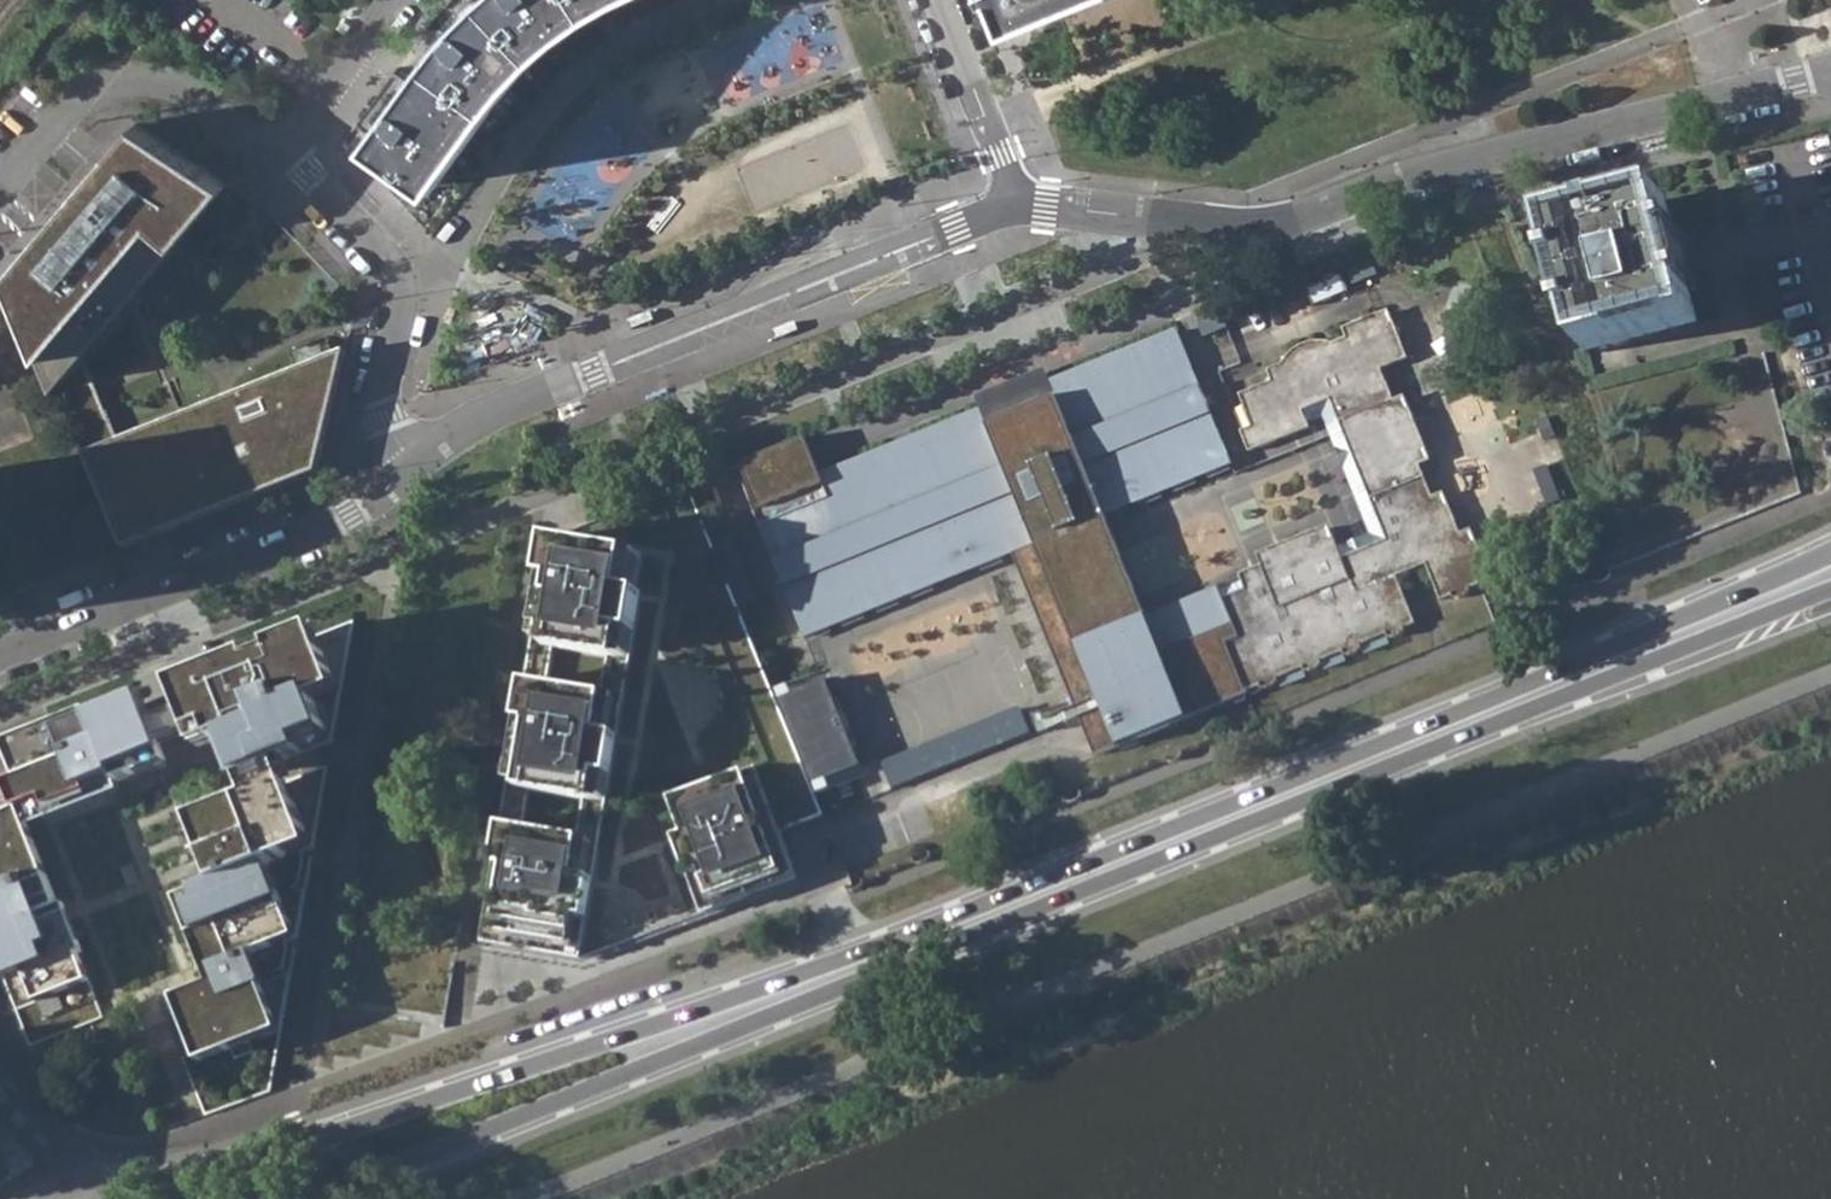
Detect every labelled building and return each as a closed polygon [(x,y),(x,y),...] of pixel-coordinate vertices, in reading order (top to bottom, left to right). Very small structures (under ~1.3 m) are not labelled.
[(372,137),(435,182),(517,74),(534,55),(550,40),(569,24),(588,11),(605,2),(609,0),(480,0),(475,5),(454,28),(372,137)] [(68,203),(7,271),(55,387),(78,360),(229,183),(197,161),(136,121),(68,203)] [(1578,319),(1586,351),(1697,323),(1689,292),(1697,290),(1694,277),(1688,279),(1680,246),(1685,244),(1682,231),(1674,233),(1666,200),(1554,228),(1563,261),(1555,263),(1558,277),(1566,275),(1575,307),(1566,309),(1569,322),(1578,319)] [(1384,325),(1395,320),(1390,308),(1379,313),(1384,325)] [(625,319),(629,330),(652,321),(648,311),(625,319)] [(1230,325),(1225,313),(1203,322),(1208,335),(1230,325)] [(1228,641),(1247,690),(1260,685),(1262,689),(1271,688),(1281,682),(1279,679),(1304,669),(1316,667),(1344,653),(1357,651),(1362,646),(1390,634),(1391,637),(1398,635),(1406,630),(1404,626),(1415,622),(1397,577),(1426,565),(1439,602),(1452,596),(1453,600),(1466,597),(1471,592),(1469,588),(1481,583),(1477,571),(1488,567),(1477,538),(1465,543),(1460,531),(1448,501),(1437,505),(1433,495),(1420,463),(1416,452),(1426,448),(1410,406),(1399,410),(1394,399),(1382,369),(1410,357),(1395,320),(1384,325),(1379,313),(1345,326),(1349,337),(1335,343),(1314,340),(1300,344),(1290,352),(1282,364),(1269,369),(1274,380),(1254,388),(1258,399),(1245,403),(1253,424),(1243,428),(1252,449),(1313,426),(1310,422),(1324,416),(1371,532),(1340,545),(1336,536),(1324,541),(1319,528),(1269,548),(1273,561),(1262,565),(1240,573),(1241,577),(1245,588),(1224,596),(1234,622),(1240,636),(1228,641)] [(770,330),(774,340),(797,332),(793,322),(770,330)] [(823,471),(821,466),(757,492),(760,500),(754,503),(805,630),(1013,548),(1094,753),(1247,692),(1247,690),(1228,641),(1240,636),(1234,622),(1161,650),(1146,612),(1106,511),(1234,461),(1181,329),(1053,380),(1058,393),(1047,398),(1035,402),(1029,385),(1006,394),(1013,411),(1001,416),(990,420),(985,406),(823,471)] [(345,352),(113,444),(83,456),(122,549),(317,473),(319,464),(345,352)] [(78,360),(55,387),(83,456),(113,444),(78,360)] [(1241,393),(1245,403),(1258,399),(1254,388),(1241,393)] [(1399,410),(1410,406),(1405,394),(1394,399),(1399,410)] [(745,462),(757,492),(821,466),(815,451),(809,435),(807,431),(743,457),(745,462)] [(1420,463),(1431,459),(1426,448),(1416,452),(1420,463)] [(666,789),(750,757),(779,831),(821,815),(737,609),(711,543),(688,487),(593,524),(569,534),(651,548),(632,658),(625,699),(606,805),(600,842),(581,951),(700,903),(670,827),(679,823),(666,789)] [(1437,505),(1448,501),(1444,491),(1433,495),(1437,505)] [(1324,541),(1336,536),(1331,523),(1319,528),(1324,541)] [(1465,543),(1477,538),(1472,526),(1460,531),(1465,543)] [(632,658),(651,548),(569,534),(554,531),(535,641),(528,682),(509,788),(503,825),(484,934),(581,951),(600,842),(606,805),(625,699),(632,658)] [(761,599),(735,534),(711,543),(737,609),(761,599)] [(1262,565),(1273,561),(1269,548),(1257,552),(1262,565)] [(1481,583),(1492,579),(1488,567),(1477,571),(1481,583)] [(1224,596),(1245,588),(1241,577),(1219,585),(1224,596)] [(1161,650),(1234,622),(1224,596),(1219,585),(1219,584),(1146,612),(1161,650)] [(198,1076),(278,1045),(258,995),(289,983),(295,951),(277,909),(297,896),(301,871),(310,864),(282,787),(328,765),(325,754),(314,717),(339,707),(315,645),(174,704),(180,723),(151,737),(141,715),(91,736),(88,727),(0,760),(0,793),(18,828),(0,837),(0,985),(31,1064),(98,1039),(94,1032),(102,1028),(76,969),(84,966),(26,840),(123,805),(118,795),(168,777),(164,757),(191,746),(200,770),(225,761),(238,791),(249,816),(191,838),(213,897),(175,915),(210,1003),(173,1016),(198,1076)] [(850,647),(826,656),(879,791),(903,781),(850,647)] [(779,831),(750,757),(666,789),(679,823),(670,827),(700,903),(793,867),(779,831)]
